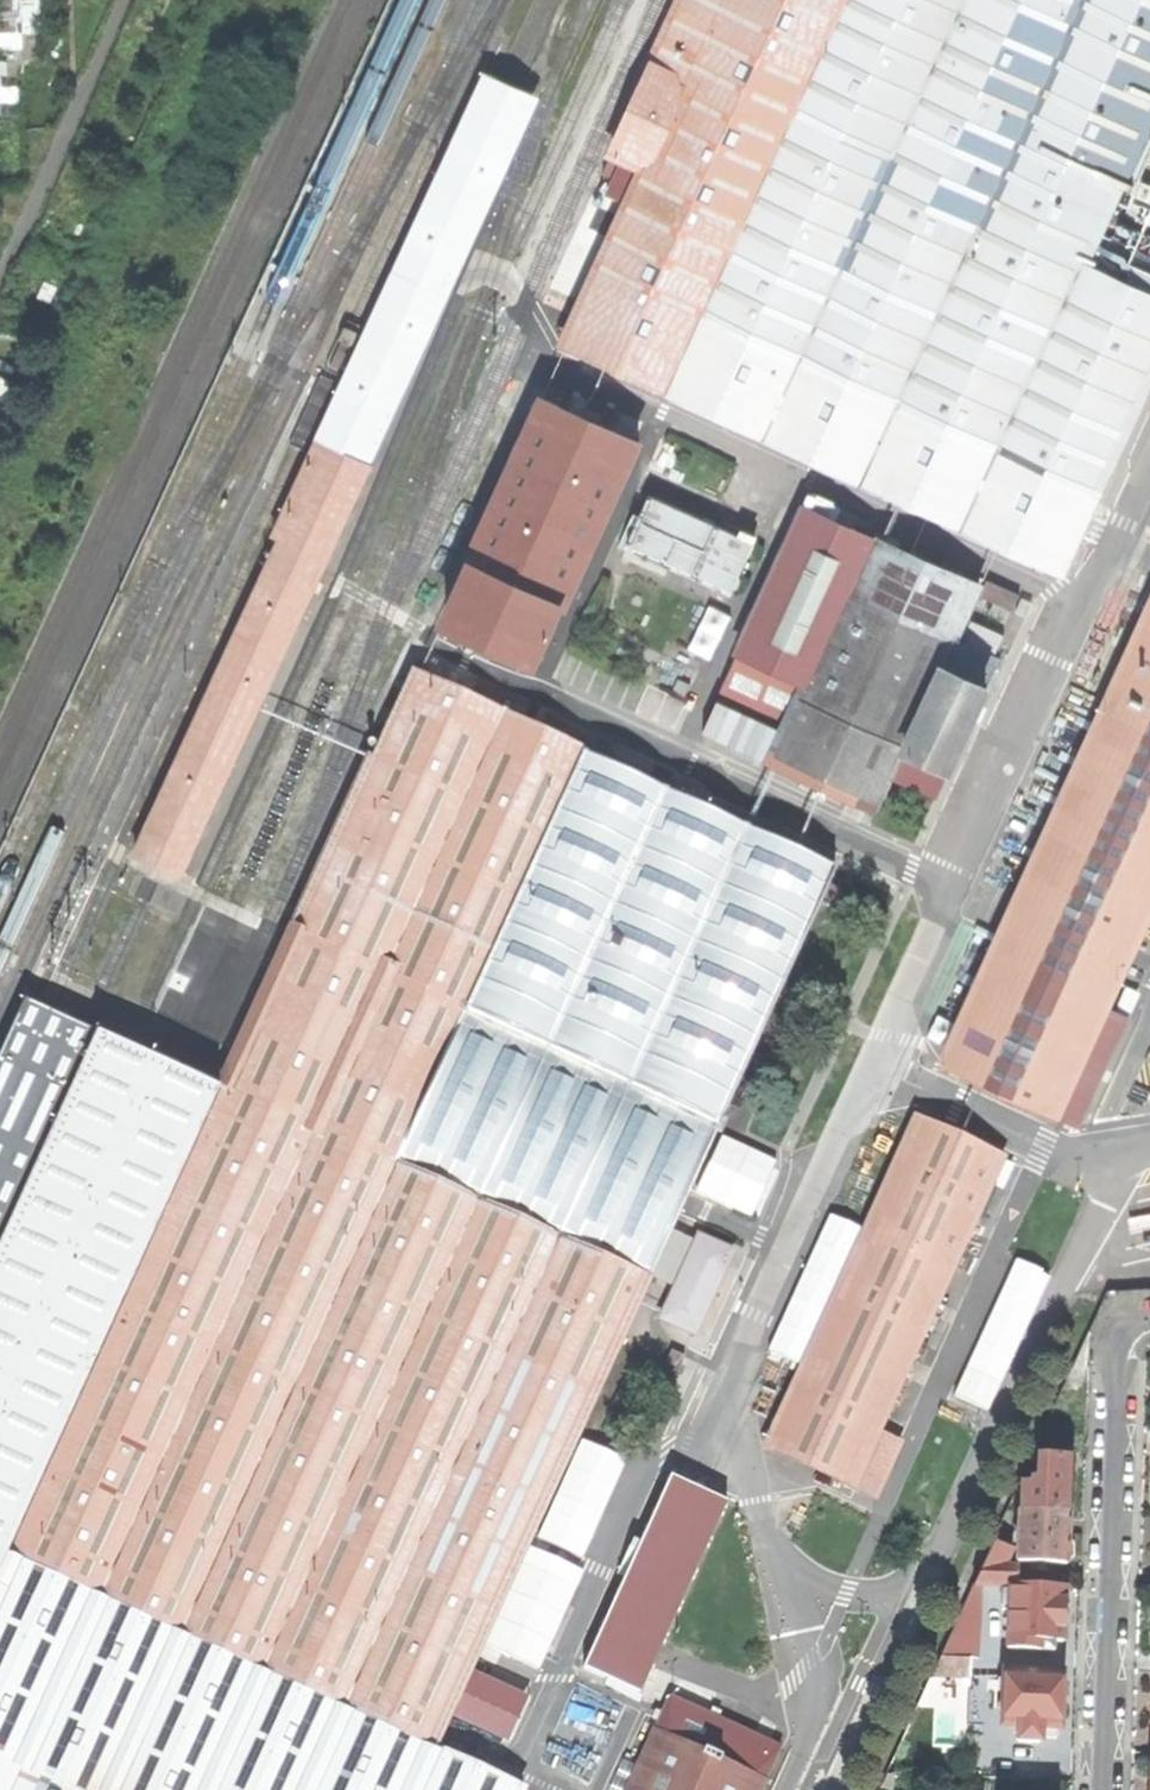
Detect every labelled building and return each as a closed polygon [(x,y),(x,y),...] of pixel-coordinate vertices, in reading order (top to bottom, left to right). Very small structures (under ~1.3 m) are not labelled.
[(684,81),(721,0),(682,0),(652,67),(684,81)] [(684,81),(1085,265),(1149,123),(1149,0),(721,0),(684,81)] [(625,157),(645,166),(684,81),(652,67),(613,152),(625,157)] [(294,509),(280,540),(135,854),(158,864),(180,875),(369,462),(362,459),(531,92),(511,83),(486,72),(296,487),(303,490),(294,509)] [(563,345),(818,462),(1062,574),(1149,383),(1149,295),(1085,265),(684,81),(645,166),(628,203),(563,345)] [(625,157),(608,194),(628,203),(645,166),(625,157)] [(552,391),(548,401),(567,410),(572,400),(552,391)] [(545,400),(469,562),(563,605),(637,443),(606,428),(583,418),(567,410),(548,401),(545,400)] [(591,401),(583,418),(606,428),(614,411),(591,401)] [(648,494),(626,543),(731,591),(753,542),(648,494)] [(273,536),(280,540),(294,509),(287,506),(273,536)] [(741,654),(806,684),(848,591),(872,540),(804,508),(738,653),(741,654)] [(978,588),(872,540),(848,591),(954,640),(978,588)] [(561,610),(563,605),(469,562),(468,566),(471,568),(447,620),(446,620),(443,625),(448,627),(449,625),(528,662),(528,663),(532,665),(534,662),(533,661),(557,608),(561,610)] [(987,582),(980,597),(1012,612),(1019,597),(987,582)] [(954,640),(848,591),(806,684),(788,722),(770,761),(875,810),(890,778),(903,749),(941,668),(954,640)] [(1135,644),(1149,651),(1149,611),(1135,644)] [(954,640),(941,668),(985,688),(998,660),(954,640)] [(669,641),(663,655),(698,671),(704,657),(669,641)] [(1149,907),(1149,651),(1135,644),(1017,901),(943,1063),(1055,1115),(1074,1074),(1104,1008),(1149,907)] [(788,722),(806,684),(741,654),(721,697),(754,712),(756,708),(788,722)] [(663,666),(657,680),(688,694),(694,680),(663,666)] [(947,769),(985,688),(941,668),(903,749),(947,769)] [(223,1088),(10,1554),(434,1749),(680,1211),(689,1191),(837,867),(678,794),(509,716),(413,672),(292,936),(227,1080),(223,1088)] [(903,749),(890,778),(934,798),(947,769),(903,749)] [(96,1031),(84,1025),(49,1010),(22,998),(0,1047),(0,1242),(96,1031)] [(1098,1085),(1128,1019),(1104,1008),(1074,1074),(1098,1085)] [(10,1554),(223,1088),(199,1078),(164,1063),(131,1046),(96,1031),(0,1242),(0,1576),(10,1554)] [(1098,1085),(1074,1074),(1055,1115),(1079,1126),(1098,1085)] [(918,1120),(768,1447),(873,1495),(897,1443),(873,1433),(1000,1158),(918,1120)] [(711,1201),(689,1191),(680,1211),(702,1221),(711,1201)] [(698,1236),(660,1318),(693,1334),(732,1252),(698,1236)] [(1013,1256),(957,1394),(992,1408),(1049,1270),(1013,1256)] [(670,1349),(658,1376),(671,1382),(683,1354),(670,1349)] [(582,1438),(540,1538),(586,1557),(627,1457),(582,1438)] [(1021,1485),(1020,1512),(1068,1514),(1069,1484),(1070,1458),(1037,1457),(1036,1485),(1021,1485)] [(1053,1563),(1066,1564),(1066,1561),(1069,1561),(1072,1556),(1072,1545),(1070,1540),(1067,1540),(1067,1527),(1068,1514),(1020,1512),(1018,1512),(1016,1562),(1034,1563),(1053,1563)] [(978,1572),(1016,1574),(1016,1568),(1004,1568),(1014,1544),(995,1535),(978,1572)] [(521,1789),(434,1749),(10,1554),(0,1576),(0,1789),(520,1789),(521,1789)] [(1053,1563),(1034,1563),(1034,1571),(1053,1571),(1053,1563)] [(1008,1586),(1015,1586),(1016,1574),(978,1572),(972,1585),(1002,1585),(1008,1586)] [(970,1658),(978,1659),(981,1611),(971,1612),(972,1585),(939,1657),(970,1658)] [(1007,1611),(1006,1648),(1053,1650),(1053,1640),(1061,1640),(1062,1613),(1063,1587),(1015,1586),(1008,1586),(1007,1611)] [(969,1677),(970,1658),(939,1657),(931,1675),(969,1677)] [(1004,1671),(1001,1725),(1016,1726),(1016,1739),(1019,1741),(1036,1742),(1040,1738),(1040,1727),(1058,1728),(1059,1703),(1061,1674),(1004,1671)] [(651,1735),(665,1741),(748,1779),(763,1785),(779,1747),(669,1697),(651,1735)] [(609,1789),(624,1789),(653,1725),(642,1719),(609,1789)] [(665,1741),(651,1735),(626,1789),(643,1789),(665,1741)] [(748,1779),(665,1741),(643,1789),(743,1789),(748,1779)] [(743,1789),(760,1789),(763,1785),(748,1779),(743,1789)]
